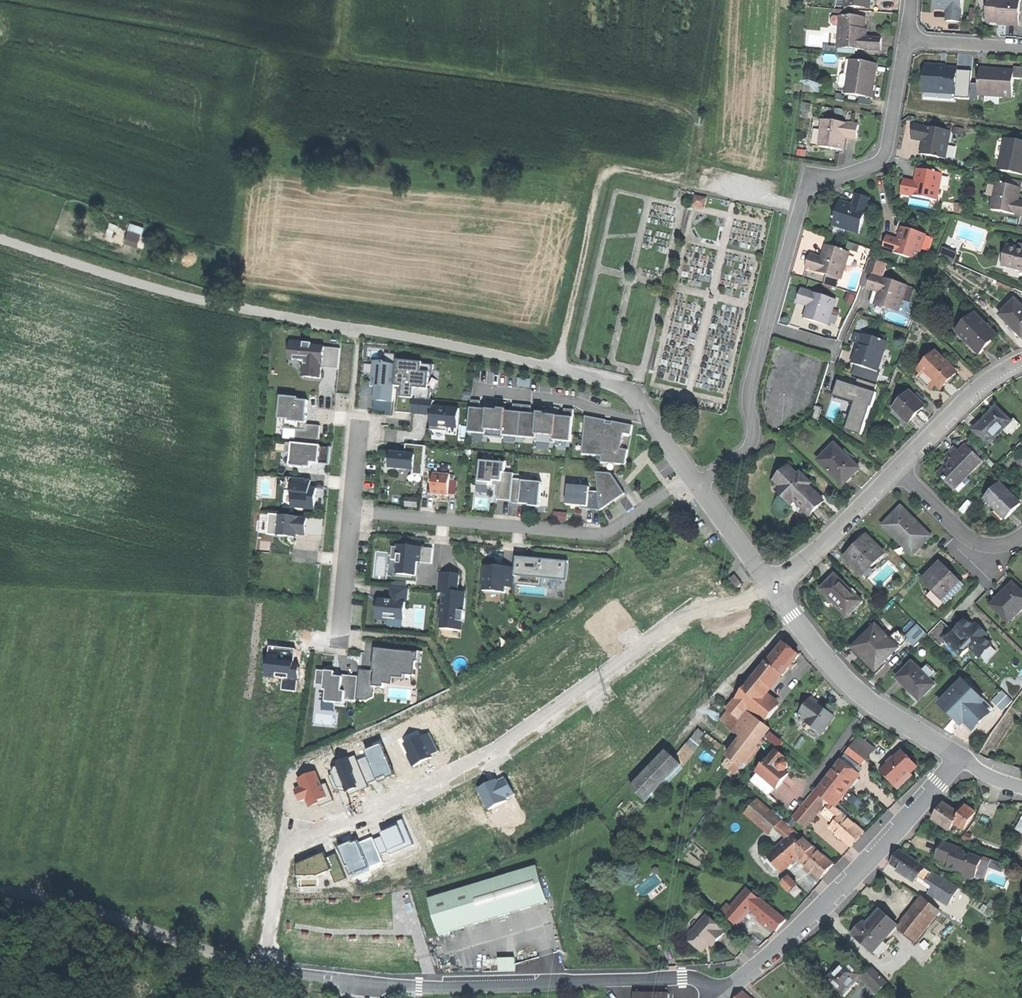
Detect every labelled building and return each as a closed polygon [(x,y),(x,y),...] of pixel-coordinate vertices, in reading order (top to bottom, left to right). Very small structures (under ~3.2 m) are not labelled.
[(846,8),(868,9),(869,0),(846,0),(846,8)] [(934,7),(948,8),(948,10),(947,22),(961,23),(962,0),(935,0),(934,7)] [(988,23),(998,24),(1005,24),(1005,26),(1018,27),(1019,19),(1019,2),(1019,0),(989,0),(988,23)] [(834,26),(840,26),(841,18),(834,17),(832,19),(831,23),(834,26)] [(839,49),(866,50),(867,38),(865,38),(865,30),(866,18),(841,17),(841,18),(840,26),(839,49)] [(806,45),(814,47),(816,33),(808,31),(806,45)] [(883,39),(867,38),(866,50),(882,51),(883,39)] [(862,97),(874,99),(876,88),(877,81),(875,81),(877,65),(852,61),(850,76),(848,86),(847,94),(862,97)] [(938,66),(925,65),(924,93),(956,95),(956,69),(946,68),(938,68),(938,66)] [(1013,72),(1013,81),(1021,81),(1021,70),(1013,70),(1013,72)] [(1000,74),(980,73),(980,87),(979,97),(1012,99),(1013,81),(1013,72),(1000,71),(1000,74)] [(841,85),(848,86),(850,76),(843,75),(841,85)] [(979,101),(979,97),(980,87),(972,87),(971,101),(979,101)] [(873,107),(874,99),(862,97),(861,105),(873,107)] [(860,126),(824,121),(820,148),(842,151),(844,138),(846,138),(858,139),(860,126)] [(950,133),(915,127),(912,140),(923,142),(925,143),(923,156),(945,160),(950,133)] [(1004,140),(999,171),(1021,175),(1021,143),(1004,140)] [(919,164),(918,170),(920,170),(935,173),(936,168),(919,164)] [(935,173),(920,170),(918,183),(915,183),(904,181),(902,195),(937,201),(942,174),(935,173)] [(997,184),(992,211),(1021,216),(1021,202),(1018,201),(1016,201),(1018,187),(997,184)] [(709,207),(710,197),(698,195),(696,205),(709,207)] [(834,227),(860,234),(870,200),(857,196),(854,207),(853,209),(840,205),(837,214),(834,227)] [(926,235),(905,229),(901,242),(899,241),(887,237),(883,251),(918,262),(926,235)] [(124,242),(136,245),(139,234),(127,231),(124,242)] [(849,254),(828,248),(824,260),(822,259),(810,256),(808,263),(807,269),(827,275),(840,279),(842,280),(849,254)] [(1013,249),(1008,269),(1021,273),(1021,252),(1013,249)] [(940,258),(957,265),(959,260),(956,258),(957,256),(943,250),(940,258)] [(870,259),(865,274),(872,277),(882,280),(887,265),(870,259)] [(861,287),(868,289),(872,277),(865,274),(861,287)] [(882,280),(872,277),(868,289),(875,291),(871,304),(883,309),(899,314),(907,288),(882,280)] [(837,289),(839,282),(826,278),(824,285),(837,289)] [(836,300),(801,290),(797,303),(808,306),(811,307),(807,320),(816,323),(828,327),(831,315),(833,310),(836,300)] [(1021,338),(1021,306),(1017,301),(1001,317),(1021,338)] [(961,335),(981,356),(990,347),(999,339),(976,316),(959,333),(961,335)] [(855,366),(878,372),(888,343),(864,335),(861,345),(859,353),(856,352),(852,365),(855,366)] [(977,360),(981,356),(961,335),(957,340),(977,360)] [(314,345),(292,343),(291,356),(303,357),(302,363),(306,364),(305,370),(310,370),(309,379),(322,381),(323,369),(324,365),(341,367),(343,351),(314,348),(314,345)] [(922,370),(942,391),(950,382),(958,375),(937,354),(922,370)] [(399,367),(397,388),(404,389),(404,394),(400,393),(398,415),(414,416),(414,415),(415,400),(432,402),(433,390),(429,390),(430,376),(435,377),(436,367),(425,366),(425,365),(399,362),(399,367)] [(397,388),(399,367),(386,366),(387,365),(376,364),(375,381),(377,381),(376,388),(377,388),(376,403),(395,404),(397,388)] [(880,373),(878,372),(855,366),(853,375),(878,382),(880,373)] [(532,381),(520,381),(520,388),(531,389),(532,381)] [(871,393),(851,386),(846,398),(844,397),(833,394),(829,408),(862,419),(871,393)] [(894,412),(908,426),(915,418),(923,411),(909,397),(894,412)] [(300,400),(284,398),(282,420),(287,420),(286,431),(298,432),(307,433),(306,447),(321,448),(322,428),(309,427),(309,418),(307,418),(307,414),(309,414),(310,402),(300,401),(300,400)] [(432,402),(415,400),(414,415),(429,417),(429,413),(434,414),(432,432),(448,433),(448,430),(460,431),(461,411),(435,409),(436,402),(432,402)] [(483,403),(473,402),(470,435),(474,435),(486,437),(486,439),(489,439),(505,441),(506,438),(518,439),(524,440),(537,441),(537,444),(552,445),(556,445),(556,443),(568,444),(573,444),(575,412),(566,411),(566,419),(547,418),(547,416),(539,415),(539,417),(533,416),(534,408),(515,406),(514,414),(508,414),(508,412),(500,411),(500,413),(482,411),(483,403)] [(975,434),(990,448),(1006,432),(1010,437),(1017,429),(1013,425),(998,410),(986,422),(975,434)] [(587,419),(583,457),(603,459),(603,465),(627,467),(630,452),(623,451),(625,436),(633,437),(635,428),(614,424),(614,426),(608,426),(608,423),(587,419)] [(1013,425),(1017,429),(1019,432),(1021,429),(1021,428),(1016,422),(1013,425)] [(306,447),(307,433),(298,432),(297,446),(306,447)] [(973,444),(968,449),(975,457),(981,451),(973,444)] [(321,448),(306,447),(297,446),(288,445),(288,455),(293,455),(292,469),(308,471),(308,470),(309,467),(314,467),(314,466),(331,468),(333,449),(321,448)] [(837,446),(820,463),(844,487),(852,479),(861,470),(837,446)] [(425,478),(428,448),(408,447),(407,456),(393,454),(391,470),(414,472),(414,477),(425,478)] [(940,476),(955,491),(956,490),(962,484),(967,479),(969,477),(970,479),(984,465),(978,460),(975,457),(968,449),(967,449),(961,455),(957,451),(952,456),(948,460),(952,464),(940,476)] [(981,451),(975,457),(978,460),(984,455),(981,451)] [(515,481),(515,476),(506,475),(508,464),(494,462),(494,464),(482,463),(481,472),(480,472),(478,486),(490,488),(490,485),(495,486),(495,483),(500,483),(498,502),(513,503),(515,481)] [(790,468),(776,483),(782,489),(778,492),(786,500),(790,496),(810,517),(818,510),(825,503),(810,488),(812,485),(802,475),(799,477),(790,468)] [(452,477),(435,475),(433,497),(450,498),(452,477)] [(598,475),(600,494),(602,514),(627,496),(613,476),(598,475)] [(313,482),(288,479),(287,488),(295,489),(295,493),(293,506),(305,507),(304,510),(316,512),(318,491),(312,490),(313,482)] [(967,479),(962,484),(967,488),(971,484),(967,479)] [(524,482),(515,481),(513,503),(512,505),(522,506),(522,505),(531,506),(531,507),(542,508),(544,485),(524,483),(524,482)] [(962,484),(956,490),(961,495),(967,488),(962,484)] [(1009,522),(1016,515),(1021,509),(1021,506),(1002,486),(988,500),(1009,522)] [(592,490),(570,488),(568,508),(582,509),(589,510),(589,512),(602,514),(600,494),(591,493),(592,490)] [(886,526),(914,555),(932,538),(919,526),(903,509),(886,526)] [(309,520),(281,517),(279,538),(289,539),(289,538),(298,538),(298,536),(307,537),(309,520)] [(326,521),(309,520),(307,537),(324,539),(326,521)] [(847,560),(864,577),(885,556),(868,538),(857,550),(847,560)] [(434,551),(408,548),(408,550),(404,550),(400,549),(394,549),(393,562),(400,562),(399,576),(417,578),(419,564),(433,566),(434,551)] [(517,571),(516,587),(542,589),(543,579),(545,579),(567,581),(569,558),(534,555),(533,561),(533,570),(517,569),(517,571)] [(533,570),(533,561),(518,559),(517,569),(533,570)] [(925,582),(947,605),(964,588),(953,577),(942,565),(925,582)] [(498,569),(486,568),(484,594),(507,596),(507,590),(516,591),(516,587),(517,571),(500,569),(500,571),(497,571),(498,569)] [(465,614),(466,601),(463,601),(459,595),(461,577),(440,575),(438,594),(445,595),(444,608),(442,607),(441,620),(443,620),(442,630),(454,631),(455,623),(464,624),(465,624),(465,614)] [(730,580),(737,590),(743,586),(736,577),(730,580)] [(834,603),(849,618),(863,603),(837,577),(822,592),(834,603)] [(992,607),(1009,624),(1021,611),(1021,593),(1014,585),(1002,598),(992,607)] [(410,590),(393,589),(391,604),(381,603),(381,601),(380,601),(378,623),(389,624),(388,626),(389,626),(389,621),(406,622),(407,606),(409,606),(410,590)] [(963,659),(972,649),(956,634),(943,621),(929,636),(942,649),(948,643),(963,659)] [(968,622),(956,634),(972,649),(982,659),(994,647),(987,640),(990,637),(985,632),(979,626),(976,629),(968,622)] [(463,632),(464,624),(455,623),(454,631),(463,632)] [(865,661),(876,673),(900,649),(892,641),(877,626),(853,649),(865,661)] [(921,628),(908,641),(916,649),(929,636),(921,628)] [(900,633),(892,641),(900,649),(908,641),(900,633)] [(784,644),(768,664),(779,674),(784,677),(800,657),(793,651),(784,644)] [(376,673),(360,672),(359,679),(358,702),(369,703),(375,700),(375,689),(386,690),(386,684),(392,684),(392,678),(404,679),(404,678),(405,669),(417,670),(419,656),(383,654),(382,662),(377,662),(376,673)] [(910,690),(921,701),(937,686),(932,681),(923,672),(914,663),(898,678),(910,690)] [(768,664),(751,685),(763,694),(779,674),(768,664)] [(929,666),(923,672),(932,681),(938,675),(929,666)] [(417,670),(405,669),(404,678),(416,678),(417,670)] [(358,702),(359,679),(344,678),(344,679),(336,678),(336,674),(319,673),(318,687),(326,687),(325,692),(328,692),(327,704),(336,705),(336,707),(345,708),(346,702),(358,703),(358,702)] [(964,683),(942,704),(952,714),(961,724),(966,719),(975,728),(983,720),(982,719),(989,713),(981,705),(983,703),(964,683)] [(737,702),(765,725),(780,707),(763,694),(751,685),(737,702)] [(994,702),(1004,712),(1013,702),(1003,692),(994,702)] [(806,725),(821,736),(834,718),(827,713),(821,709),(823,707),(812,699),(799,717),(807,723),(806,725)] [(761,730),(765,725),(737,702),(733,707),(761,730)] [(768,735),(761,730),(733,707),(729,712),(736,718),(728,728),(744,742),(729,760),(740,769),(768,735)] [(818,793),(833,804),(845,789),(857,773),(861,769),(872,754),(857,743),(818,793)] [(634,789),(648,802),(683,767),(668,753),(634,789)] [(757,776),(751,784),(767,798),(774,790),(775,791),(782,784),(787,777),(784,774),(787,770),(787,766),(783,763),(785,762),(775,753),(756,775),(757,776)] [(906,754),(884,772),(898,788),(910,778),(914,775),(919,770),(906,754)] [(735,776),(740,769),(729,760),(724,767),(735,776)] [(860,775),(857,773),(845,789),(847,792),(860,775)] [(912,781),(910,778),(898,788),(900,791),(912,781)] [(824,807),(829,811),(833,806),(817,793),(794,819),(806,830),(816,818),(815,817),(824,807)] [(750,811),(774,832),(782,822),(758,801),(750,811)] [(937,814),(933,821),(955,835),(960,828),(965,831),(976,814),(965,807),(960,815),(943,805),(937,814)] [(828,812),(838,821),(843,816),(833,806),(829,811),(828,812)] [(770,836),(774,832),(750,811),(746,815),(770,836)] [(845,840),(853,847),(859,840),(864,834),(843,816),(838,821),(832,829),(838,834),(845,840)] [(843,843),(845,840),(838,834),(836,837),(843,843)] [(800,856),(804,860),(814,848),(805,840),(801,844),(793,835),(770,852),(782,869),(800,856)] [(943,855),(940,862),(953,866),(952,871),(959,873),(959,872),(963,873),(966,879),(977,880),(981,877),(987,860),(966,853),(966,854),(945,847),(943,855)] [(802,863),(822,880),(829,872),(835,865),(814,848),(804,860),(802,863)] [(896,858),(891,865),(899,870),(909,876),(917,881),(920,877),(926,868),(900,851),(896,858)] [(996,863),(987,860),(981,877),(977,880),(989,884),(996,863)] [(430,900),(440,935),(549,902),(538,867),(430,900)] [(933,872),(926,868),(920,877),(927,881),(933,872)] [(907,878),(909,876),(899,870),(898,872),(907,878)] [(941,879),(933,872),(927,881),(935,886),(941,879)] [(780,883),(790,893),(797,886),(788,876),(780,883)] [(942,878),(941,879),(935,886),(930,894),(946,905),(959,888),(942,878)] [(722,913),(737,926),(752,910),(760,900),(749,890),(743,896),(739,893),(722,913)] [(762,898),(760,900),(752,910),(777,932),(782,926),(787,921),(762,898)] [(898,931),(915,944),(940,912),(924,898),(898,931)] [(854,936),(873,953),(884,941),(897,926),(880,911),(869,923),(864,930),(861,928),(854,936)] [(708,917),(688,938),(703,953),(711,944),(715,940),(719,942),(725,935),(722,933),(724,931),(708,917)] [(890,946),(884,941),(873,953),(879,959),(890,946)] [(516,959),(499,960),(500,972),(516,972),(516,959)] [(499,960),(483,960),(484,972),(500,972),(499,960)] [(837,972),(829,980),(844,995),(856,983),(862,977),(847,962),(837,972)] [(863,978),(878,993),(888,982),(874,968),(863,978)] [(856,983),(844,995),(842,997),(843,997),(849,997),(855,992),(853,990),(858,985),(856,983)]
